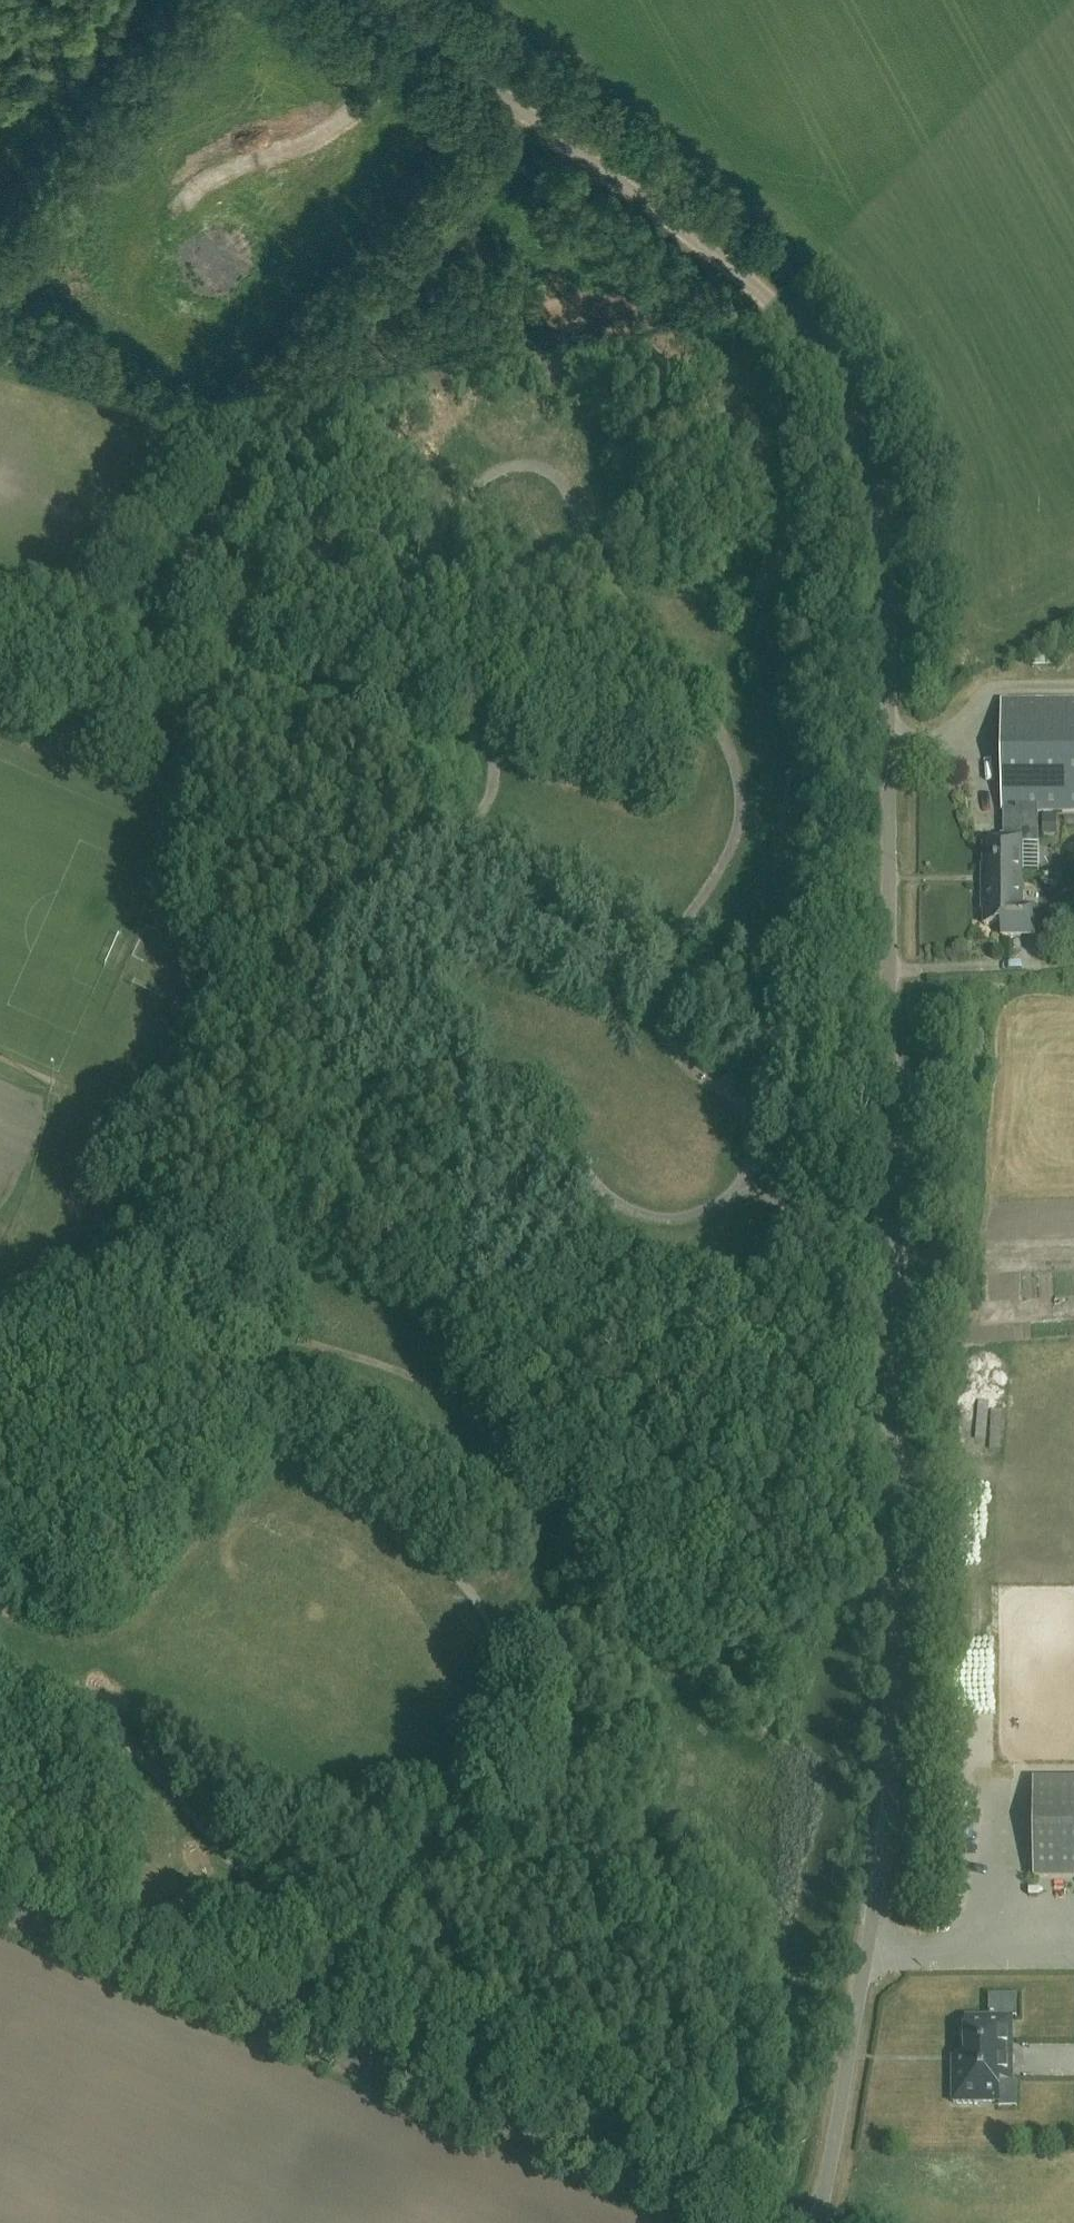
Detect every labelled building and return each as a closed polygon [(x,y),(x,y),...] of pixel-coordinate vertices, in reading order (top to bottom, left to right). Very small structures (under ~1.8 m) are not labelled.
[(1022,878),(1022,844),(1038,844),(1038,813),(1073,813),(1073,701),(1001,702),(1002,813),(1005,813),(1005,838),(1002,838),(1002,847),(984,847),(985,879),(1022,878)] [(1022,878),(985,879),(985,889),(983,889),(983,911),(985,911),(985,927),(1003,926),(1004,938),(1035,937),(1034,908),(1023,908),(1022,878)] [(1034,1780),(1034,1878),(1073,1878),(1073,1780),(1034,1780)] [(965,2018),(965,2058),(953,2058),(953,2103),(999,2103),(999,2083),(1012,2083),(1012,2018),(965,2018)]
